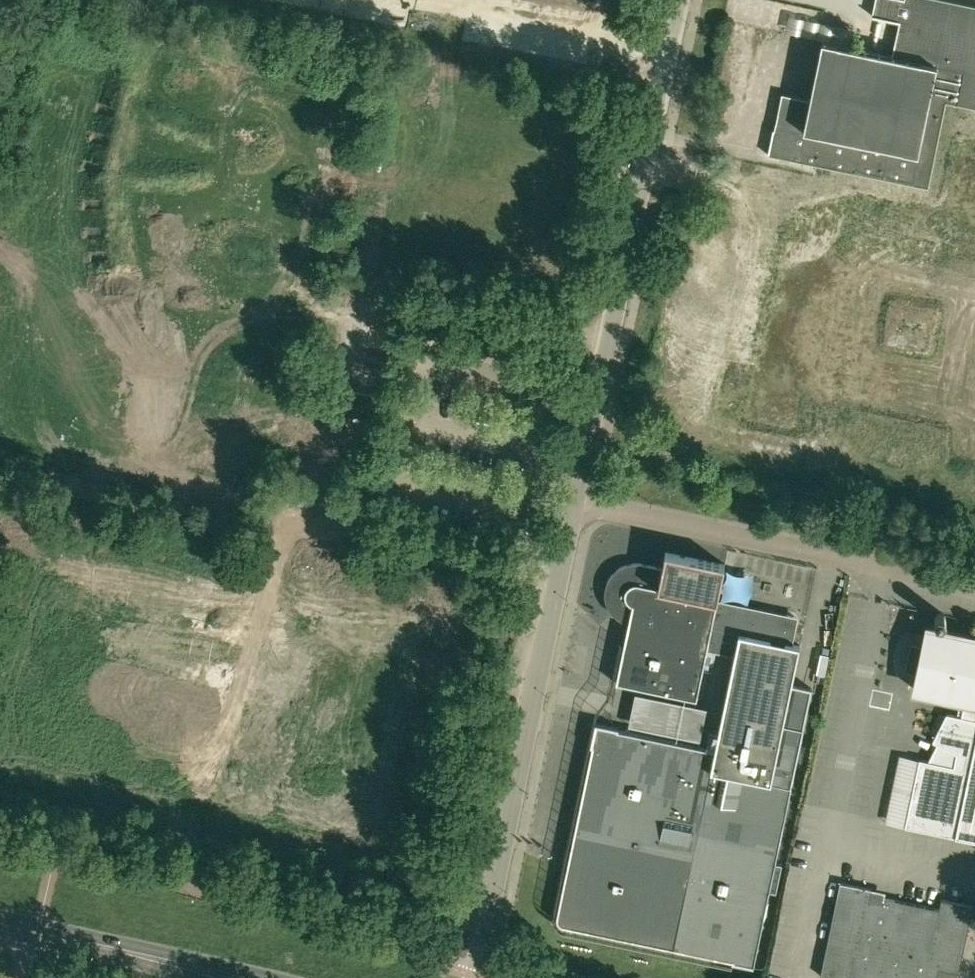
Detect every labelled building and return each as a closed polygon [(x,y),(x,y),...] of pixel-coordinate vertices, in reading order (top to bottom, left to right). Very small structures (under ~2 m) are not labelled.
[(768,154),(928,187),(946,101),(974,107),(974,4),(955,0),(876,0),(873,16),(888,19),(900,21),(898,32),(893,55),(877,52),(850,46),(822,41),(810,99),(782,93),(774,128),(769,152),(768,152),(768,154)] [(495,99),(494,107),(504,109),(506,101),(495,99)] [(506,101),(504,109),(515,111),(516,103),(506,101)] [(516,103),(515,111),(525,113),(527,105),(516,103)] [(527,105),(525,113),(536,115),(537,107),(527,105)] [(537,107),(536,115),(546,118),(548,109),(537,107)] [(548,109),(546,118),(557,120),(558,112),(548,109)] [(66,110),(63,123),(72,125),(75,112),(66,110)] [(75,112),(72,125),(81,127),(84,114),(75,112)] [(106,118),(103,131),(112,133),(115,120),(106,118)] [(115,120),(112,133),(121,135),(124,122),(115,120)] [(146,126),(143,139),(152,141),(155,128),(146,126)] [(155,128),(152,141),(161,143),(164,130),(155,128)] [(60,137),(58,149),(67,151),(69,138),(60,137)] [(69,138),(67,151),(76,153),(79,140),(69,138)] [(203,138),(201,150),(210,152),(213,140),(203,138)] [(213,140),(210,152),(219,154),(222,141),(213,140)] [(100,145),(98,157),(107,159),(109,146),(100,145)] [(109,146),(107,159),(116,161),(119,148),(109,146)] [(243,146),(241,158),(250,160),(253,148),(243,146)] [(253,148),(250,160),(259,162),(262,149),(253,148)] [(140,153),(138,165),(147,167),(149,154),(140,153)] [(149,154),(147,167),(156,169),(159,156),(149,154)] [(283,154),(281,166),(290,168),(293,156),(283,154)] [(293,156),(290,168),(299,170),(302,157),(293,156)] [(189,162),(187,175),(196,177),(198,164),(189,162)] [(198,164),(196,177),(205,179),(208,166),(198,164)] [(238,172),(236,185),(245,187),(247,174),(238,172)] [(247,174),(245,187),(254,189),(257,176),(247,174)] [(278,180),(276,193),(285,195),(287,182),(278,180)] [(287,182),(285,195),(294,197),(297,184),(287,182)] [(469,232),(467,240),(478,242),(479,234),(469,232)] [(479,234),(478,242),(488,244),(490,236),(479,234)] [(490,236),(488,244),(499,246),(500,238),(490,236)] [(500,238),(499,246),(509,248),(511,240),(500,238)] [(511,240),(509,248),(520,250),(521,242),(511,240)] [(521,242),(520,250),(530,252),(532,244),(521,242)] [(146,303),(139,338),(160,343),(167,307),(146,303)] [(8,337),(5,350),(14,352),(17,339),(8,337)] [(17,339),(14,352),(24,354),(26,341),(17,339)] [(48,345),(45,358),(54,360),(57,347),(48,345)] [(57,347),(54,360),(64,362),(66,349),(57,347)] [(88,353),(85,366),(94,368),(97,355),(88,353)] [(97,355),(94,368),(104,370),(106,357),(97,355)] [(0,376),(9,378),(12,365),(3,364),(0,376)] [(12,365),(9,378),(18,380),(21,367),(12,365)] [(146,365),(143,378),(152,379),(155,367),(146,365)] [(155,367),(152,379),(162,381),(164,368),(155,367)] [(43,372),(40,384),(49,386),(52,373),(43,372)] [(52,373),(49,386),(58,388),(61,375),(52,373)] [(186,373),(183,386),(192,387),(195,375),(186,373)] [(195,375),(192,387),(202,389),(204,377),(195,375)] [(91,381),(89,394),(98,396),(101,383),(91,381)] [(226,381),(223,394),(232,395),(235,383),(226,381)] [(101,383),(98,396),(107,398),(110,385),(101,383)] [(235,383),(232,395),(242,397),(244,385),(235,383)] [(140,391),(138,404),(147,406),(150,393),(140,391)] [(150,393),(147,406),(156,408),(159,395),(150,393)] [(180,399),(178,412),(187,414),(190,401),(180,399)] [(190,401),(187,414),(196,416),(199,403),(190,401)] [(220,407),(218,420),(227,422),(230,409),(220,407)] [(230,409),(227,422),(236,424),(239,411),(230,409)] [(662,566),(642,562),(633,562),(623,564),(615,570),(609,577),(606,586),(605,595),(608,605),(613,613),(620,619),(629,623),(616,682),(697,698),(707,647),(717,600),(725,564),(665,551),(662,566)] [(782,862),(776,861),(812,687),(792,683),(800,645),(791,643),(796,617),(717,600),(707,647),(735,653),(715,749),(618,729),(619,727),(596,722),(591,745),(593,745),(566,871),(557,915),(558,921),(563,924),(733,960),(732,961),(753,966),(769,889),(776,890),(782,862)] [(945,613),(939,612),(935,616),(936,623),(942,624),(946,619),(945,613)] [(915,689),(965,699),(961,716),(946,713),(932,740),(945,747),(942,763),(919,758),(905,826),(974,840),(974,636),(928,626),(915,689)] [(695,736),(697,726),(683,723),(681,733),(695,736)] [(973,905),(941,898),(939,908),(884,897),(883,902),(869,899),(872,888),(840,881),(821,975),(836,977),(957,977),(973,905)]
